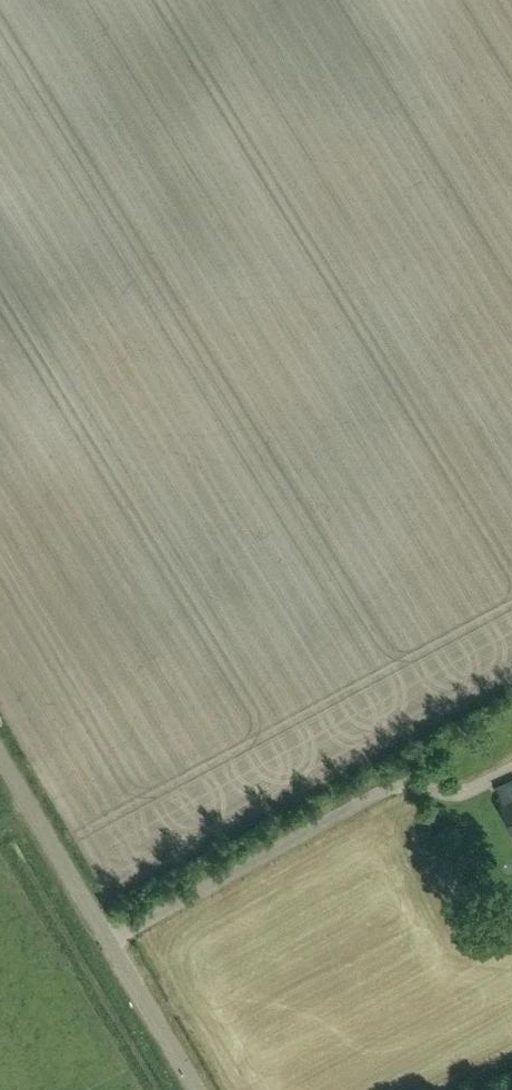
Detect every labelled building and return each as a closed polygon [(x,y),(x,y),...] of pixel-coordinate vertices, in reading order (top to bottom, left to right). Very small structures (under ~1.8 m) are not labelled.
[(500,799),(511,828),(511,794),(500,799)]
